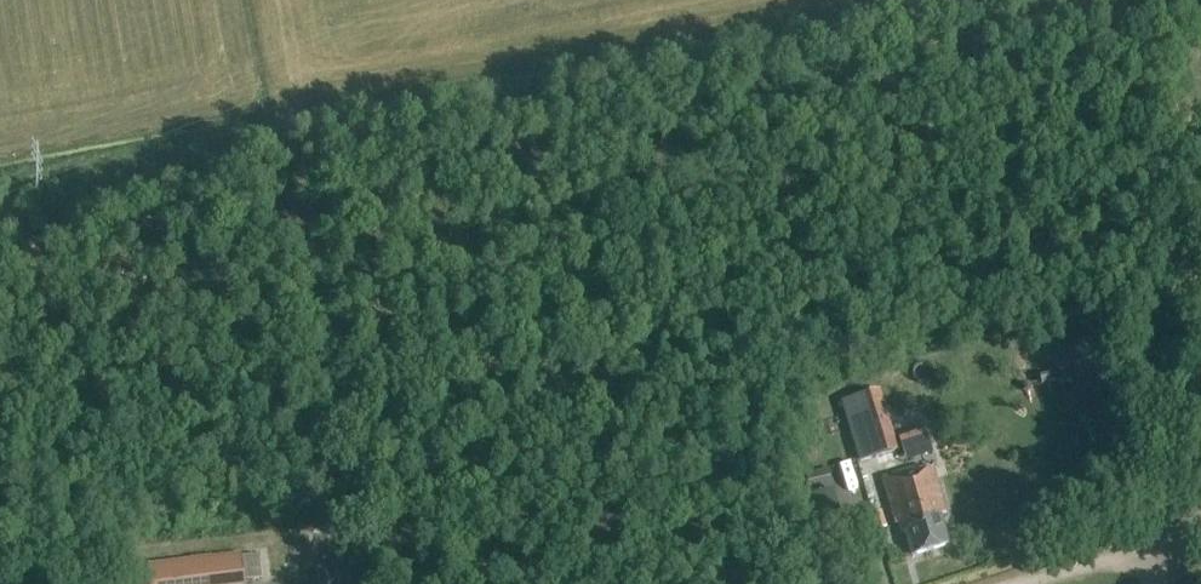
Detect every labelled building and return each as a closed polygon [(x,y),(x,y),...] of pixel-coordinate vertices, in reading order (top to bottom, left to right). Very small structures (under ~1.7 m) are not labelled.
[(1102,319),(1054,334),(1065,367),(1112,352),(1102,319)] [(887,418),(879,391),(857,397),(865,425),(850,430),(860,461),(899,450),(889,418),(887,418)] [(904,434),(910,457),(937,450),(932,427),(904,434)] [(912,555),(950,545),(941,514),(947,513),(934,467),(920,471),(919,467),(884,477),(895,518),(898,517),(902,532),(905,531),(912,555)] [(193,560),(148,565),(150,583),(196,583),(193,560)]
